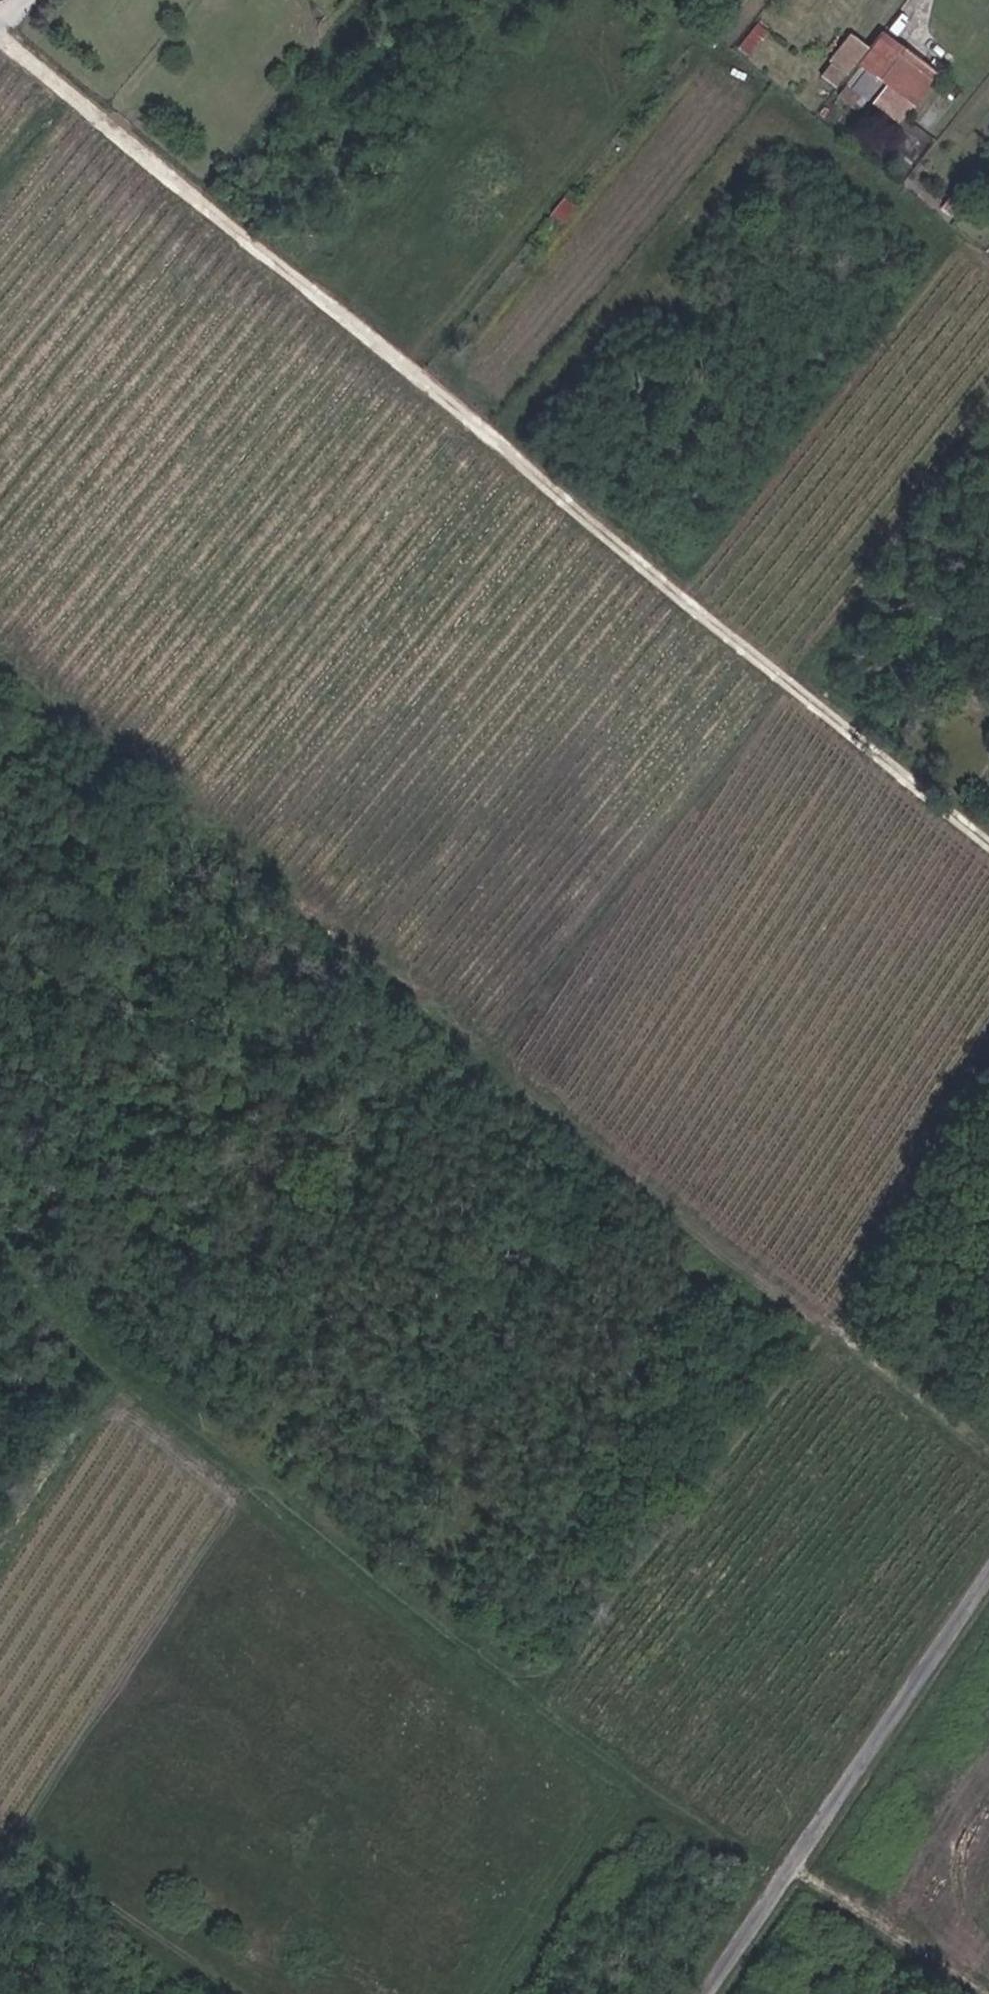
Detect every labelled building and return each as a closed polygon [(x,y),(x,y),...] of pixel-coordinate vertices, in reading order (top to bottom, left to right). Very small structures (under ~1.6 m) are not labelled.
[(844,59),(895,100),(921,68),(871,26),(854,46),(844,59)] [(828,77),(844,59),(854,46),(839,34),(813,63),(828,77)]
